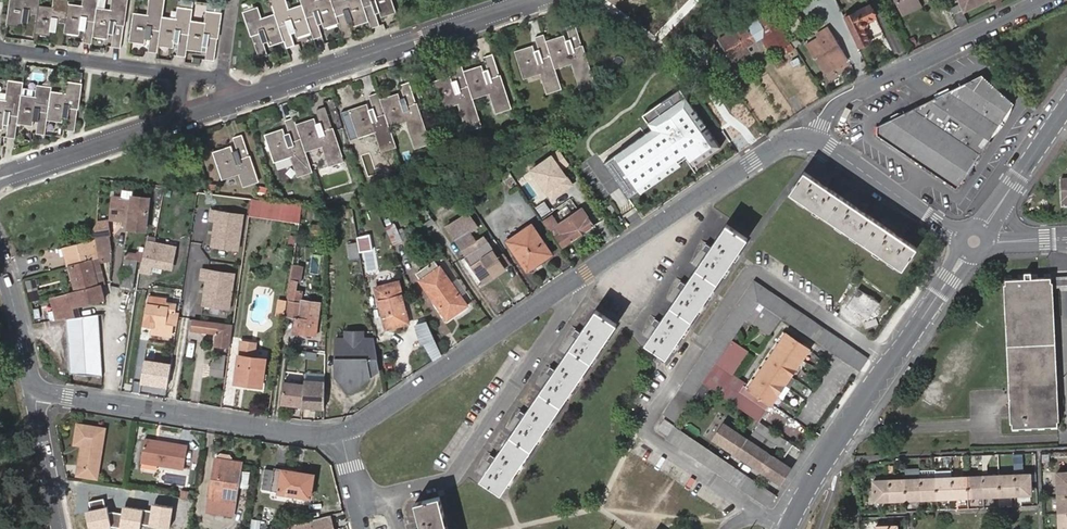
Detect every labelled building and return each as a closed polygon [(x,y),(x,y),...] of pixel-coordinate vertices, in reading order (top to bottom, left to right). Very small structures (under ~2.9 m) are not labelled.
[(6,25),(21,27),(22,18),(26,19),(24,35),(48,38),(50,28),(54,29),(52,44),(61,45),(63,33),(78,35),(79,26),(83,27),(82,43),(91,44),(92,37),(107,39),(108,30),(112,31),(110,47),(120,48),(126,0),(112,0),(111,10),(96,8),(97,0),(83,0),(82,6),(67,4),(67,0),(54,0),(52,9),(37,8),(38,0),(9,0),(6,25)] [(129,42),(143,43),(144,35),(149,36),(147,51),(156,52),(157,45),(172,47),(173,39),(178,39),(176,55),(185,57),(186,49),(200,51),(201,43),(207,44),(205,59),(214,61),(220,13),(206,11),(205,22),(190,20),(191,9),(177,7),(176,18),(161,17),(163,0),(150,0),(147,15),(133,13),(129,42)] [(307,0),(300,0),(301,3),(287,8),(284,0),(270,0),(275,15),(260,20),(256,8),(244,12),(260,56),(268,54),(263,39),(267,38),(270,46),(284,42),(286,47),(295,44),(290,29),(294,27),(297,35),(308,32),(308,22),(307,0)] [(308,22),(308,32),(311,30),(314,38),(322,35),(317,19),(321,17),(323,26),(339,21),(345,36),(353,33),(347,17),(352,15),(355,24),(369,19),(372,26),(381,23),(375,7),(379,6),(382,14),(396,10),(393,0),(307,0),(308,22)] [(899,10),(917,2),(916,0),(895,0),(899,10)] [(959,4),(962,11),(973,5),(974,7),(988,0),(957,0),(959,4)] [(919,7),(917,2),(899,10),(902,15),(919,7)] [(961,27),(968,23),(964,15),(962,11),(959,4),(952,8),(961,27)] [(844,18),(859,50),(872,43),(867,29),(870,23),(879,19),(872,5),(844,18)] [(973,5),(962,11),(964,15),(975,9),(974,7),(973,5)] [(787,33),(799,27),(786,7),(775,13),(787,33)] [(726,44),(736,59),(748,51),(743,44),(752,37),(742,23),(733,29),(738,36),(726,44)] [(515,52),(523,77),(541,71),(548,92),(562,88),(555,66),(572,61),(582,90),(596,86),(576,24),(567,27),(571,42),(567,43),(564,35),(546,41),(544,35),(536,38),(540,52),(535,54),(533,46),(515,52)] [(817,36),(819,39),(831,31),(829,28),(817,36)] [(831,31),(819,39),(807,46),(823,72),(846,58),(831,31)] [(433,81),(442,109),(460,103),(470,130),(482,126),(473,99),(490,92),(497,111),(510,107),(493,54),(484,57),(489,71),(484,73),(482,65),(463,71),(461,65),(453,67),(458,81),(454,83),(451,75),(433,81)] [(879,125),(878,134),(956,188),(1014,103),(982,75),(879,125)] [(1,129),(3,121),(7,121),(5,137),(14,138),(16,125),(31,126),(32,118),(37,118),(35,133),(44,135),(46,121),(60,123),(61,115),(67,115),(65,131),(75,132),(81,84),(66,82),(64,95),(50,93),(51,88),(37,86),(35,100),(20,98),(22,84),(8,82),(5,102),(0,101),(0,129),(1,129)] [(341,112),(351,140),(376,131),(382,151),(397,146),(390,127),(407,121),(416,148),(429,144),(409,82),(401,85),(406,100),(401,102),(398,93),(380,99),(378,93),(370,95),(375,110),(370,112),(367,104),(341,112)] [(652,128),(602,163),(627,199),(688,157),(694,165),(720,147),(681,90),(644,115),(652,128)] [(313,119),(315,148),(323,146),(329,165),(342,161),(325,108),(316,111),(321,125),(317,126),(313,119)] [(305,152),(315,148),(313,119),(296,125),(294,118),(285,121),(290,135),(285,136),(282,128),(265,134),(274,162),(292,156),(298,175),(312,171),(305,152)] [(213,151),(221,179),(240,173),(244,184),(257,180),(242,134),(233,138),(238,151),(233,153),(231,145),(213,151)] [(561,151),(533,170),(552,199),(573,185),(562,168),(569,164),(561,151)] [(790,193),(903,269),(917,248),(804,172),(790,193)] [(109,219),(122,219),(128,220),(128,226),(144,228),(147,199),(132,197),(131,197),(130,199),(120,199),(112,198),(109,219)] [(297,230),(299,217),(267,212),(248,208),(246,222),(297,230)] [(564,246),(595,226),(583,208),(560,224),(554,214),(546,219),(564,246)] [(244,215),(210,209),(208,220),(214,221),(211,247),(239,251),(244,215)] [(360,211),(351,214),(358,252),(371,250),(368,233),(365,234),(360,211)] [(470,215),(448,229),(468,258),(483,248),(489,244),(485,238),(478,243),(472,233),(479,228),(470,215)] [(92,232),(107,228),(105,221),(96,223),(92,232)] [(727,224),(646,343),(667,357),(747,239),(727,224)] [(510,241),(529,269),(551,254),(532,226),(510,241)] [(95,239),(109,235),(107,228),(92,232),(92,233),(95,239)] [(98,253),(113,249),(109,235),(95,239),(97,249),(98,253)] [(97,249),(95,239),(66,247),(68,256),(97,249)] [(176,247),(145,243),(141,270),(172,274),(176,247)] [(468,258),(485,283),(506,269),(499,258),(489,244),(483,248),(468,258)] [(71,266),(95,260),(99,259),(98,253),(97,249),(68,256),(71,266)] [(100,263),(112,260),(113,249),(98,253),(99,259),(100,263)] [(513,264),(506,254),(499,258),(506,269),(513,264)] [(101,281),(102,285),(105,284),(100,263),(99,259),(95,260),(96,265),(93,266),(98,282),(101,281)] [(77,291),(102,285),(101,281),(98,282),(93,266),(96,265),(95,260),(71,266),(77,291)] [(134,291),(138,262),(125,260),(121,289),(134,291)] [(420,283),(446,317),(457,310),(458,312),(467,306),(440,269),(439,269),(435,263),(417,275),(421,282),(420,283)] [(296,319),(294,335),(315,337),(320,304),(301,301),(302,293),(297,293),(297,284),(301,285),(304,268),(294,267),(288,304),(289,304),(288,318),(296,319)] [(236,273),(201,268),(200,279),(206,280),(202,305),(230,310),(236,273)] [(1051,288),(1051,278),(1050,275),(1043,275),(1043,279),(1037,279),(1037,275),(1031,275),(1031,279),(1024,279),(1024,276),(1018,276),(1018,279),(1012,280),(1011,276),(1004,276),(1012,432),(1019,432),(1019,428),(1024,428),(1024,432),(1030,431),(1030,427),(1037,427),(1038,431),(1044,430),(1044,427),(1050,427),(1051,430),(1057,430),(1051,288)] [(1051,278),(1051,288),(1066,288),(1066,277),(1051,278)] [(860,372),(869,359),(754,281),(664,414),(676,423),(703,383),(717,363),(718,361),(732,341),(746,320),(758,303),(782,318),(860,372)] [(375,287),(382,312),(386,329),(409,322),(397,282),(375,287)] [(83,317),(81,305),(105,299),(102,285),(77,291),(56,296),(62,320),(67,319),(83,317)] [(856,313),(862,316),(868,320),(879,303),(858,289),(843,311),(853,318),(856,313)] [(150,293),(148,302),(166,305),(168,296),(150,293)] [(51,297),(57,320),(62,320),(56,296),(55,297),(51,297)] [(166,305),(148,302),(144,323),(154,324),(153,331),(171,335),(172,325),(176,325),(178,315),(175,314),(176,303),(169,302),(169,305),(166,305)] [(770,336),(782,318),(758,303),(746,320),(770,336)] [(286,307),(279,306),(277,314),(284,315),(286,307)] [(596,311),(481,480),(501,495),(617,324),(596,311)] [(858,321),(862,316),(856,313),(853,318),(858,321)] [(68,328),(84,329),(83,321),(83,317),(67,319),(68,328)] [(219,332),(218,342),(230,343),(233,323),(229,323),(220,322),(195,318),(194,318),(193,329),(219,332)] [(84,329),(101,330),(100,323),(83,321),(84,329)] [(85,336),(101,337),(101,330),(84,329),(85,336)] [(784,331),(746,383),(744,386),(749,389),(787,334),(784,331)] [(433,332),(424,338),(427,343),(436,338),(433,332)] [(362,333),(346,333),(346,340),(354,348),(362,340),(362,333)] [(749,389),(771,404),(777,395),(779,396),(786,386),(785,384),(790,376),(792,378),(798,369),(796,367),(809,349),(787,334),(749,389)] [(86,342),(102,344),(101,337),(85,336),(86,342)] [(436,338),(427,343),(435,359),(443,353),(436,338)] [(243,339),(241,356),(256,358),(259,340),(243,339)] [(346,340),(336,340),(336,360),(345,360),(345,370),(336,377),(348,392),(350,392),(370,378),(367,360),(378,360),(374,340),(362,340),(354,348),(346,340)] [(70,348),(87,349),(86,342),(69,341),(70,348)] [(748,352),(732,341),(718,361),(717,363),(703,383),(759,422),(771,404),(749,389),(744,386),(746,383),(733,374),(748,352)] [(87,349),(103,351),(102,344),(86,342),(87,349)] [(88,356),(104,357),(103,351),(87,349),(88,356)] [(215,354),(212,375),(221,377),(224,356),(215,354)] [(89,363),(105,364),(104,357),(88,356),(89,363)] [(263,385),(267,360),(256,358),(241,356),(237,382),(263,385)] [(171,363),(144,359),(141,384),(167,387),(171,363)] [(336,360),(336,377),(345,370),(345,360),(336,360)] [(370,378),(380,372),(378,360),(367,360),(370,378)] [(72,362),(73,369),(90,370),(89,363),(72,362)] [(73,369),(74,376),(91,377),(90,370),(73,369)] [(90,370),(91,377),(107,378),(106,370),(90,370)] [(326,407),(325,381),(305,380),(305,383),(304,405),(303,405),(326,407)] [(284,381),(282,403),(304,405),(305,383),(284,381)] [(768,508),(777,496),(674,426),(665,419),(658,429),(668,436),(666,439),(768,508)] [(789,469),(801,451),(761,424),(750,441),(723,423),(712,440),(780,485),(790,470),(789,469)] [(82,446),(78,476),(97,479),(105,431),(78,426),(76,444),(82,446)] [(146,441),(142,464),(182,471),(186,448),(146,441)] [(216,459),(208,511),(234,515),(242,463),(216,459)] [(274,470),(265,469),(262,491),(271,492),(274,470)] [(274,470),(271,492),(311,498),(314,474),(274,469),(274,470)] [(1055,471),(1058,528),(1066,528),(1066,471),(1055,471)] [(954,476),(936,477),(872,480),(872,502),(1031,495),(1031,473),(954,476)] [(421,528),(447,528),(439,499),(415,504),(421,528)] [(173,506),(153,503),(149,526),(170,528),(173,506)] [(85,511),(89,528),(101,528),(112,527),(107,506),(85,511)] [(123,506),(119,528),(127,528),(140,528),(143,509),(123,506)] [(292,524),(293,528),(336,528),(332,514),(292,524)]
